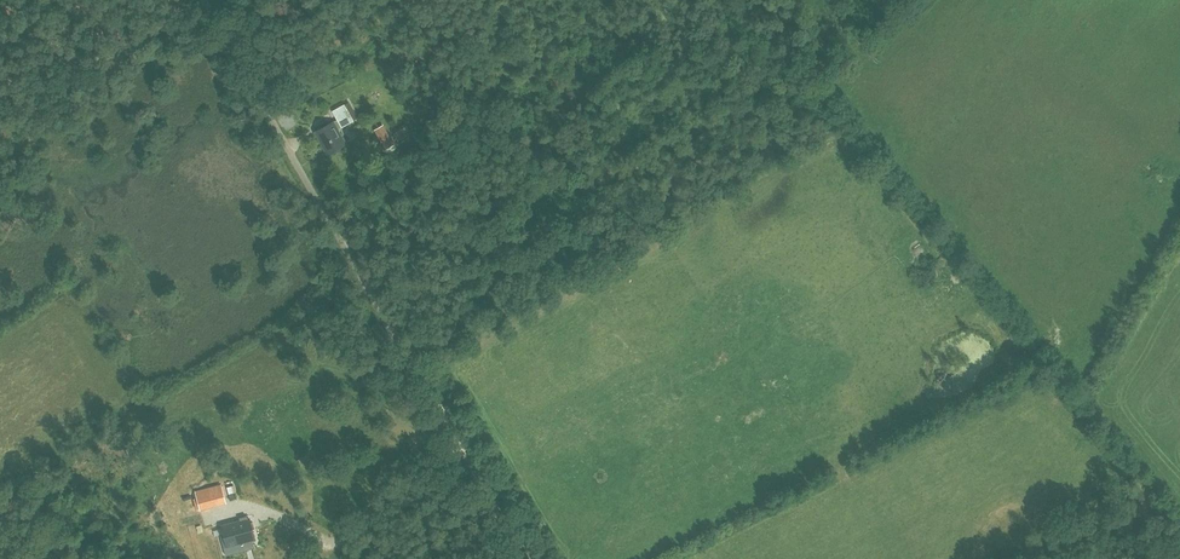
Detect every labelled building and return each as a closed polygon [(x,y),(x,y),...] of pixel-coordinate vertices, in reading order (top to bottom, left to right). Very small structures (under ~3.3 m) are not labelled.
[(335,122),(334,121),(315,132),(328,155),(347,144),(339,129),(354,121),(345,104),(333,111),(338,120),(335,122)] [(407,125),(394,133),(398,140),(411,133),(407,125)] [(387,151),(393,146),(396,144),(393,139),(388,133),(379,139),(387,151)] [(236,497),(234,491),(233,485),(227,486),(231,498),(236,497)] [(225,535),(221,536),(224,548),(253,541),(256,540),(253,530),(252,525),(250,520),(249,520),(241,522),(222,527),(225,535)]
